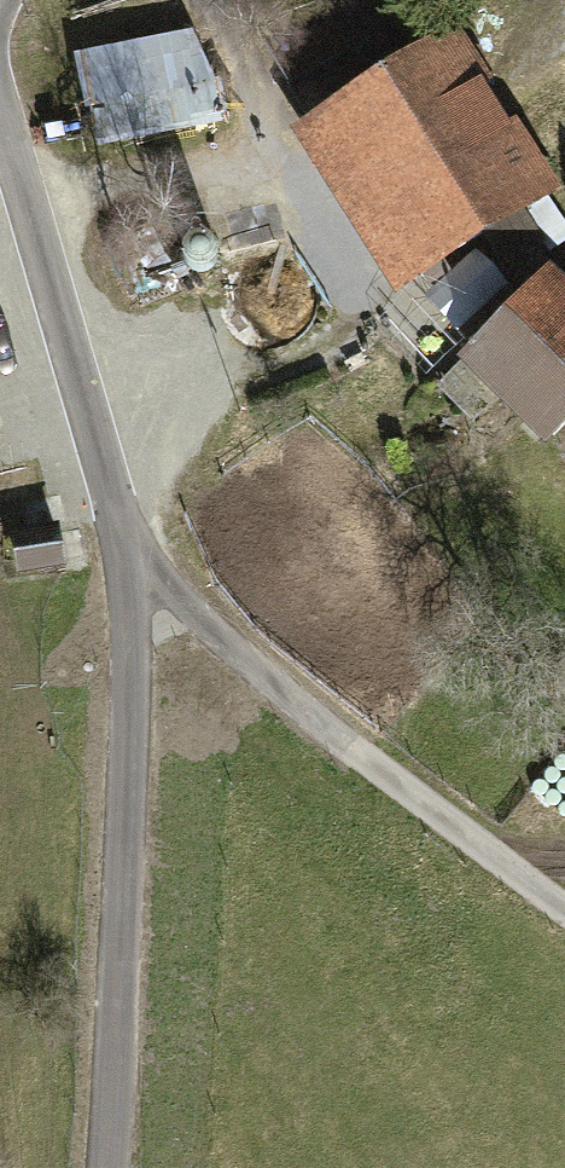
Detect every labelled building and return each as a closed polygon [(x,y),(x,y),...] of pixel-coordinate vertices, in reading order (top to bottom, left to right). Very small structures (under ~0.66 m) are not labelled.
[(281,119),(384,286),(472,232),(484,252),(529,224),(542,245),(564,231),(540,191),(552,184),(505,107),(493,114),(437,23),(413,38),(390,0),(318,0),(361,70),(281,119)] [(478,18),(490,13),(515,3),(514,0),(470,0),(478,18)] [(191,29),(68,58),(89,147),(212,118),(191,29)] [(206,261),(208,256),(207,250),(204,245),(201,241),(196,238),(190,237),(184,238),(179,241),(175,245),(173,250),(172,255),(173,261),(176,266),(181,270),(187,272),(193,272),(199,270),(203,266),(206,261)] [(422,373),(462,413),(486,389),(535,439),(564,409),(564,282),(540,257),(422,373)] [(8,530),(16,577),(61,569),(53,522),(8,530)]
